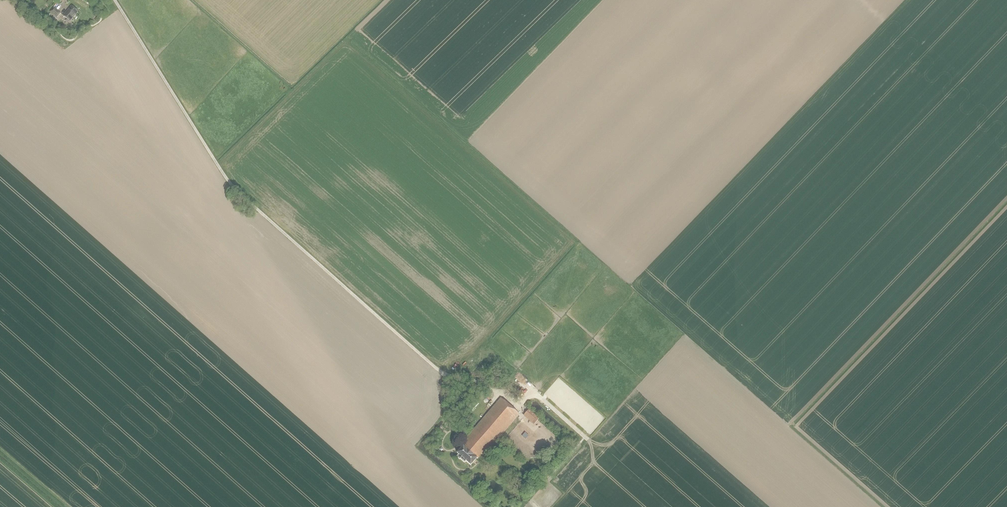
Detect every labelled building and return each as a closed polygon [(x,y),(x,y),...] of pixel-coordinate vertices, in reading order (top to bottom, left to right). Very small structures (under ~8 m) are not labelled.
[(70,21),(78,12),(71,6),(64,16),(70,21)] [(57,17),(61,13),(54,8),(50,12),(57,17)] [(519,415),(519,414),(501,398),(466,437),(467,438),(461,445),(462,446),(456,452),(458,454),(456,456),(459,459),(459,458),(464,462),(465,461),(470,465),(476,458),(477,459),(481,454),(483,456),(519,415)] [(534,425),(540,419),(529,410),(524,415),(534,425)]
